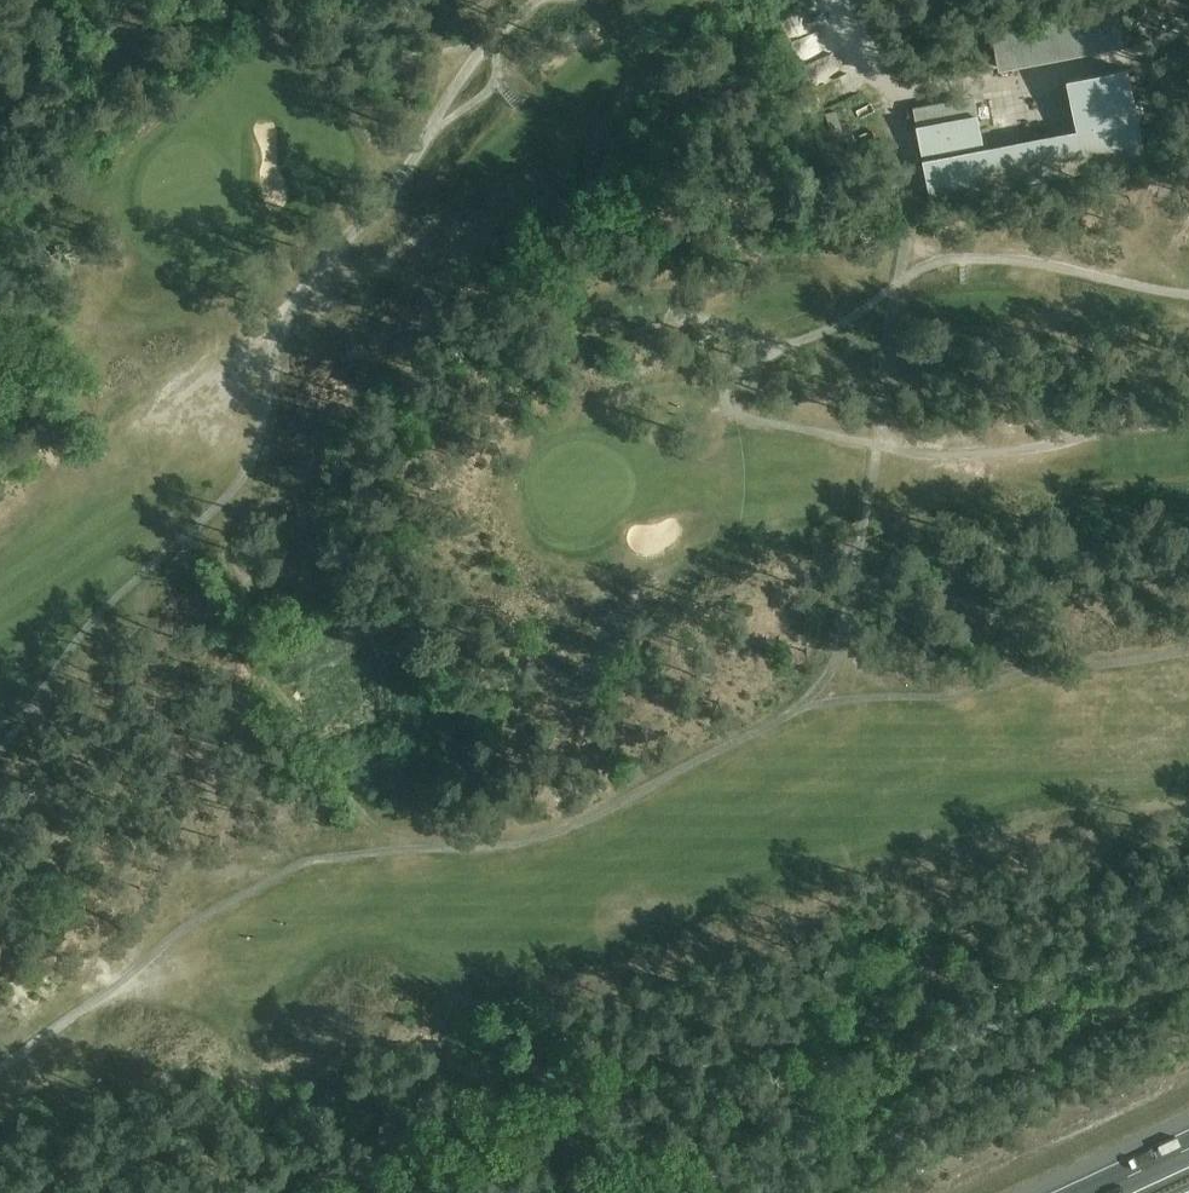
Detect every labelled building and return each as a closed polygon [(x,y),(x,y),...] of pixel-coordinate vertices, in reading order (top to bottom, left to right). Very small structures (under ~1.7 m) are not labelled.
[(790,19),(811,9),(807,0),(790,0),(783,4),(790,19)] [(1001,68),(1126,45),(1118,3),(993,27),(1001,68)] [(795,46),(823,32),(814,15),(786,29),(795,46)] [(932,201),(1147,160),(1130,66),(1068,78),(1078,129),(985,147),(975,95),(914,107),(932,201)] [(807,96),(829,90),(823,69),(801,75),(807,96)]
